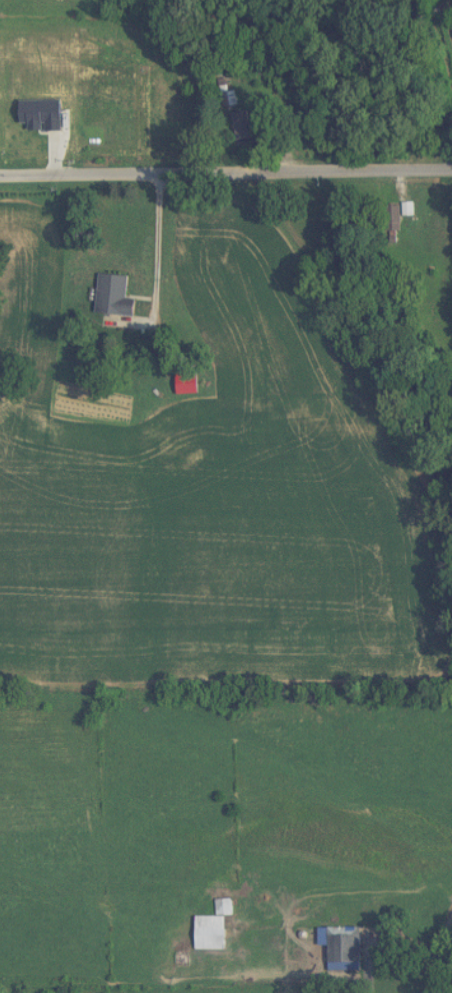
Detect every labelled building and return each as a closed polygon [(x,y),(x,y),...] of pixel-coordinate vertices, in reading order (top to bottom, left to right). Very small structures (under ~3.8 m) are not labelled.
[(230,108),(238,101),(231,92),(223,99),(230,108)] [(236,138),(249,138),(249,119),(236,119),(236,138)] [(128,299),(129,277),(114,276),(114,289),(103,288),(102,296),(91,295),(90,311),(138,314),(138,300),(128,299)] [(217,915),(231,915),(231,901),(217,901),(217,915)] [(197,951),(226,951),(226,918),(197,918),(197,951)] [(363,973),(363,929),(329,929),(329,973),(363,973)]
